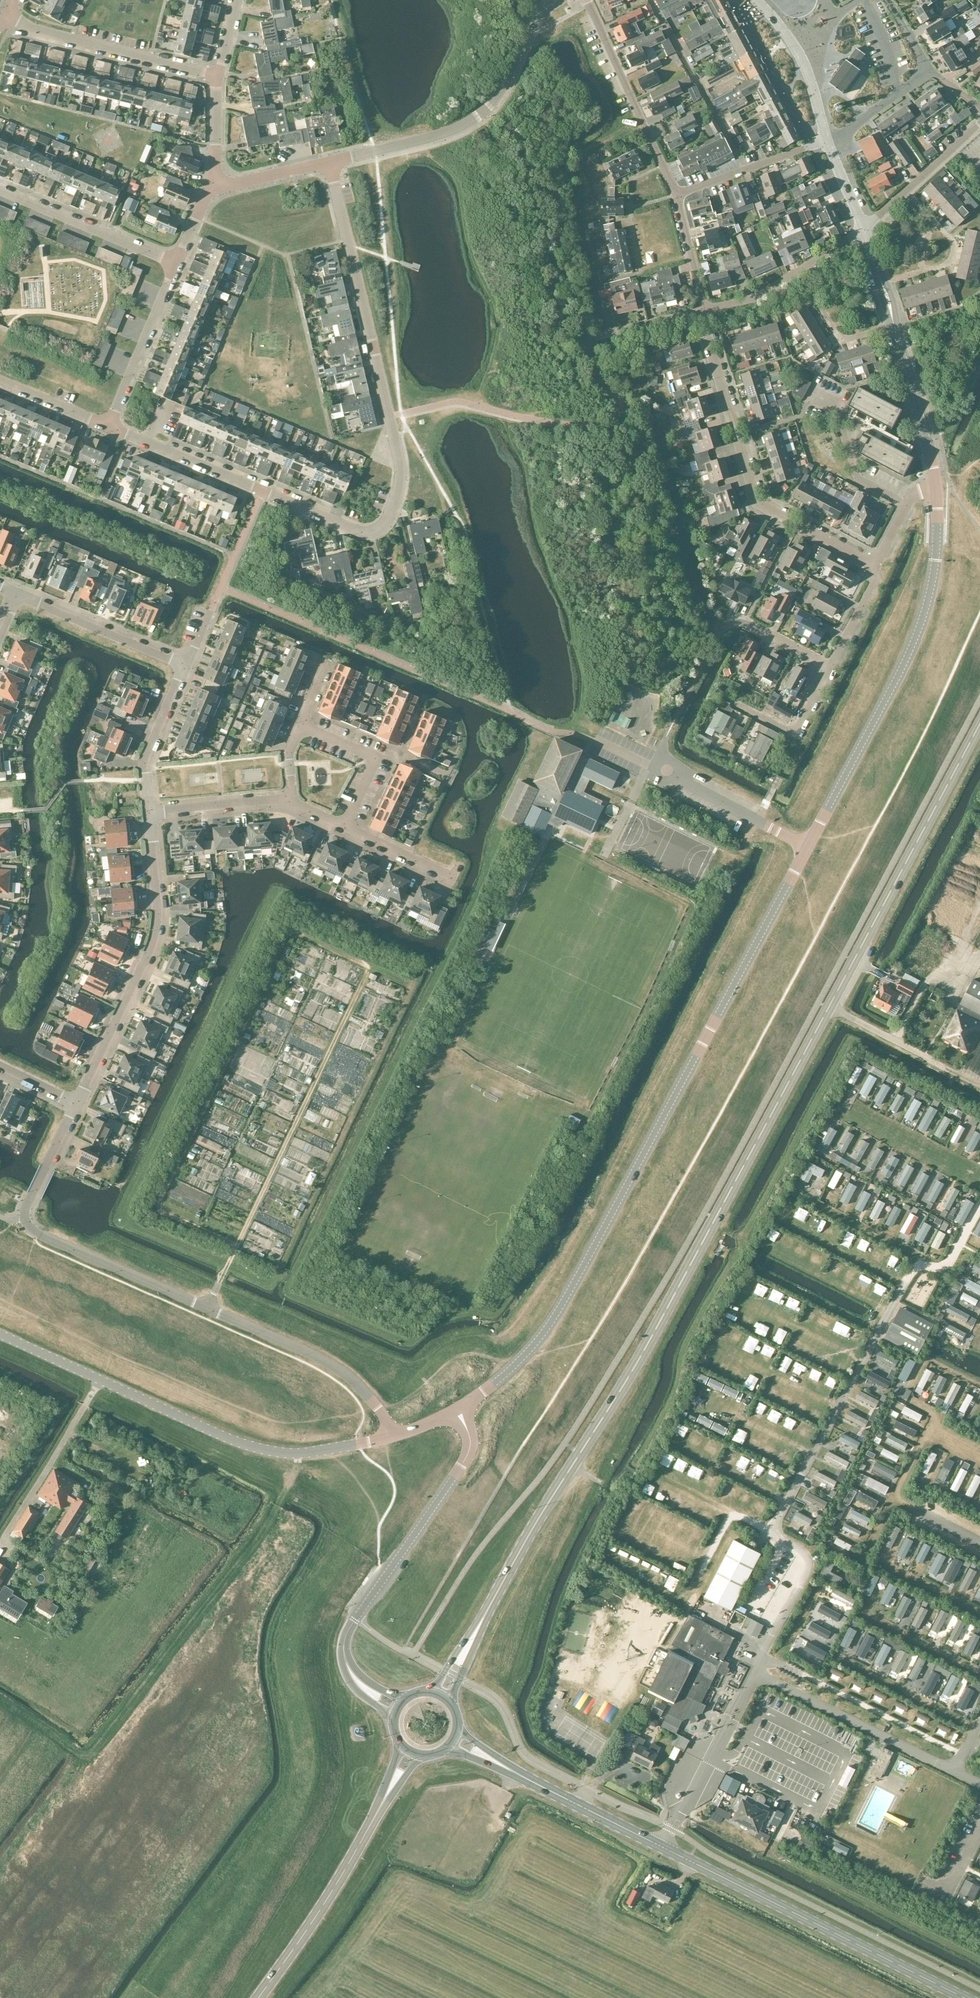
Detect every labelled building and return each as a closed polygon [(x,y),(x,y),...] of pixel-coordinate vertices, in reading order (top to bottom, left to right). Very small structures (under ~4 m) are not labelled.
[(48,2),(63,10),(68,0),(50,0),(48,2)] [(221,7),(203,3),(204,0),(188,0),(186,6),(219,15),(221,7)] [(272,14),(274,20),(286,18),(283,0),(269,0),(272,14)] [(302,8),(311,7),(309,0),(301,0),(302,8)] [(625,4),(624,0),(607,0),(611,9),(625,4)] [(682,0),(656,0),(661,11),(668,7),(682,0)] [(721,17),(733,10),(727,0),(682,0),(668,7),(673,18),(691,8),(691,7),(703,2),(706,1),(708,5),(713,2),(721,17)] [(930,6),(940,0),(921,0),(925,6),(916,11),(924,24),(936,16),(930,6)] [(957,4),(953,6),(957,13),(961,11),(962,13),(970,8),(966,1),(957,6),(957,4)] [(57,21),(63,10),(48,2),(43,13),(57,21)] [(650,4),(642,8),(647,17),(654,14),(650,4)] [(217,22),(219,15),(186,6),(183,18),(205,24),(206,23),(199,21),(201,14),(207,16),(206,19),(217,22)] [(951,33),(945,22),(958,15),(957,13),(953,6),(939,14),(943,20),(927,30),(935,43),(951,33)] [(616,30),(613,32),(618,43),(621,41),(621,42),(625,41),(634,37),(629,25),(645,18),(641,9),(624,16),(618,19),(621,27),(616,29),(616,30)] [(709,45),(728,36),(742,28),(733,10),(721,17),(683,37),(690,51),(708,42),(709,45)] [(967,13),(972,22),(979,17),(979,14),(978,11),(974,13),(972,10),(967,13)] [(292,16),(286,18),(274,20),(261,22),(265,46),(266,46),(267,52),(286,48),(296,46),(295,40),(279,43),(276,31),(294,28),(292,16)] [(204,28),(205,24),(183,18),(180,30),(213,38),(215,31),(204,28)] [(727,66),(737,61),(755,51),(742,28),(728,36),(732,43),(728,44),(718,49),(727,66)] [(177,41),(193,46),(194,46),(195,41),(211,45),(213,38),(180,30),(177,41)] [(634,37),(625,41),(628,46),(636,43),(639,51),(628,56),(633,67),(649,60),(645,50),(662,42),(667,40),(662,31),(647,37),(644,32),(634,37)] [(965,34),(939,50),(952,72),(963,66),(962,65),(969,61),(970,58),(964,48),(971,44),(965,34)] [(669,39),(667,40),(662,42),(668,55),(675,51),(669,39)] [(15,40),(13,51),(20,52),(23,42),(15,40)] [(190,57),(193,46),(177,41),(174,53),(190,57)] [(34,45),(27,43),(24,54),(32,55),(34,45)] [(30,62),(26,77),(37,80),(41,65),(37,64),(42,46),(34,45),(32,55),(30,62)] [(710,45),(692,55),(696,62),(714,53),(710,45)] [(199,47),(197,54),(208,57),(210,49),(199,47)] [(288,60),(286,48),(267,52),(255,54),(260,78),(261,78),(262,83),(274,81),(271,63),(288,60)] [(55,61),(57,51),(50,49),(46,66),(41,65),(37,80),(49,83),(53,68),(55,61)] [(857,49),(852,56),(848,62),(847,61),(830,84),(844,94),(861,71),(857,68),(866,55),(857,49)] [(49,83),(61,86),(65,71),(60,70),(65,52),(57,51),(55,61),(53,68),(49,83)] [(737,61),(727,66),(701,79),(707,90),(714,86),(720,97),(766,72),(755,51),(737,61)] [(65,71),(61,86),(73,89),(78,67),(81,56),(74,55),(69,72),(65,71)] [(2,71),(14,74),(18,59),(6,56),(2,71)] [(88,58),(81,56),(78,67),(73,89),(84,92),(88,77),(84,75),(88,58)] [(30,62),(18,59),(14,74),(26,77),(30,62)] [(660,83),(654,70),(663,66),(660,60),(646,67),(650,75),(639,80),(644,91),(660,83)] [(88,77),(84,92),(96,95),(100,80),(101,73),(104,62),(97,61),(93,78),(88,77)] [(112,64),(104,62),(101,73),(109,75),(112,64)] [(970,69),(975,75),(979,72),(979,62),(970,69)] [(116,84),(112,83),(108,98),(119,101),(128,68),(121,67),(118,77),(117,77),(116,84)] [(119,101),(131,104),(135,88),(131,87),(135,70),(128,68),(119,101)] [(151,74),(144,72),(141,83),(148,85),(151,74)] [(766,72),(720,97),(713,100),(720,113),(728,108),(731,113),(749,103),(746,97),(755,92),(758,98),(760,97),(763,96),(766,102),(778,96),(766,72)] [(154,93),(156,87),(158,76),(151,74),(148,85),(147,91),(143,107),(154,110),(158,94),(154,93)] [(301,76),(291,78),(293,86),(303,84),(301,76)] [(689,77),(670,86),(651,95),(654,103),(650,105),(655,116),(662,113),(664,118),(677,112),(674,107),(671,108),(668,101),(684,93),(682,87),(692,83),(689,77)] [(174,80),(167,78),(163,96),(158,94),(154,110),(166,113),(170,97),(172,91),(174,80)] [(255,116),(273,112),(276,112),(274,105),(266,107),(264,95),(281,92),(283,102),(293,100),(289,78),(280,80),(274,81),(262,83),(249,86),(253,110),(254,110),(255,116)] [(112,83),(100,80),(96,95),(108,98),(112,83)] [(166,113),(178,116),(182,100),(177,99),(182,82),(174,80),(172,91),(170,97),(166,113)] [(131,104),(143,107),(147,91),(135,88),(131,104)] [(919,110),(925,118),(926,120),(947,105),(937,90),(929,95),(927,93),(914,102),(915,105),(916,106),(918,110),(919,110)] [(48,96),(46,103),(53,105),(55,98),(48,96)] [(786,110),(778,96),(766,102),(774,116),(786,110)] [(194,103),(182,100),(178,116),(190,119),(194,103)] [(341,143),(333,103),(318,106),(320,116),(305,119),(307,130),(309,143),(310,143),(311,148),(341,143)] [(82,105),(80,112),(91,114),(92,108),(82,105)] [(892,116),(900,127),(902,132),(908,128),(908,126),(906,123),(914,117),(918,123),(925,118),(919,110),(918,110),(916,106),(910,110),(907,106),(892,116)] [(284,110),(276,112),(273,112),(278,135),(279,142),(280,148),(309,143),(307,130),(289,133),(284,110)] [(747,130),(756,147),(780,134),(779,133),(782,132),(789,146),(801,139),(786,110),(774,116),(747,130)] [(255,116),(242,118),(248,148),(279,142),(278,135),(273,112),(255,116)] [(679,131),(665,139),(671,151),(685,143),(682,137),(684,136),(685,138),(695,133),(693,129),(698,127),(692,115),(675,123),(677,129),(679,131)] [(740,116),(729,122),(731,127),(743,121),(740,116)] [(885,138),(900,127),(892,116),(877,127),(885,138)] [(128,118),(127,124),(137,127),(139,122),(131,120),(131,118),(128,118)] [(716,133),(721,130),(716,121),(711,124),(716,133)] [(736,128),(731,130),(734,137),(739,134),(736,128)] [(939,129),(928,136),(932,142),(943,135),(939,129)] [(682,165),(680,166),(685,177),(701,169),(702,172),(723,161),(722,160),(734,154),(724,134),(678,157),(682,165)] [(861,141),(864,148),(872,163),(883,157),(873,135),(861,141)] [(39,136),(37,142),(47,146),(49,140),(39,136)] [(0,140),(0,166),(1,165),(3,159),(9,144),(0,140)] [(896,140),(890,144),(895,151),(905,166),(911,162),(901,147),(896,140)] [(54,141),(51,147),(59,150),(61,144),(54,141)] [(3,159),(14,163),(21,148),(9,144),(3,159)] [(61,145),(59,151),(67,154),(69,148),(61,145)] [(146,145),(142,154),(149,157),(152,148),(146,145)] [(190,146),(176,146),(169,163),(182,168),(181,170),(188,173),(189,170),(196,174),(201,161),(189,156),(191,151),(190,146)] [(21,148),(14,163),(25,168),(32,153),(21,148)] [(933,148),(924,155),(928,161),(937,154),(933,148)] [(629,153),(632,158),(629,159),(635,171),(644,166),(639,154),(637,155),(634,150),(629,153)] [(25,168),(37,173),(43,158),(32,153),(25,168)] [(622,162),(619,164),(625,175),(635,171),(629,159),(627,160),(625,155),(620,158),(622,162)] [(810,157),(797,163),(780,171),(787,184),(803,176),(803,177),(816,170),(810,157)] [(43,158),(37,173),(48,177),(54,162),(43,158)] [(615,180),(625,175),(619,164),(617,165),(614,160),(609,163),(611,168),(610,168),(615,180)] [(65,167),(54,162),(48,177),(45,183),(41,194),(48,196),(52,186),(49,185),(52,179),(59,182),(65,167)] [(63,203),(76,171),(69,169),(71,165),(66,163),(65,167),(59,182),(67,185),(64,191),(60,190),(56,200),(63,203)] [(885,165),(878,168),(881,173),(887,170),(885,165)] [(891,185),(888,179),(897,175),(894,169),(869,182),(875,193),(891,185)] [(924,191),(933,200),(948,186),(946,184),(941,179),(948,172),(945,170),(939,176),(939,177),(924,191)] [(16,171),(12,181),(19,184),(23,174),(16,171)] [(81,191),(88,176),(76,171),(63,203),(70,206),(77,189),(81,191)] [(776,172),(762,177),(769,197),(783,192),(776,172)] [(30,177),(23,174),(19,184),(25,187),(30,177)] [(177,204),(178,201),(186,205),(191,192),(178,186),(181,180),(168,175),(163,186),(167,188),(164,196),(172,199),(171,201),(177,204)] [(81,191),(92,196),(99,181),(88,176),(81,191)] [(946,184),(948,186),(933,200),(941,209),(956,195),(955,194),(949,187),(956,181),(953,179),(946,184)] [(38,180),(34,191),(41,194),(45,183),(38,180)] [(92,196),(103,200),(103,201),(110,185),(99,181),(92,196)] [(130,182),(127,191),(133,194),(137,185),(130,182)] [(800,186),(790,191),(795,201),(809,195),(812,201),(826,194),(821,182),(802,191),(800,186)] [(726,191),(730,201),(736,199),(739,208),(753,203),(746,183),(732,188),(732,189),(726,191)] [(115,205),(121,190),(110,185),(103,201),(103,200),(96,217),(103,220),(108,209),(105,208),(108,202),(115,205)] [(615,188),(611,188),(611,199),(603,199),(603,217),(625,216),(624,199),(616,199),(616,194),(615,194),(615,188)] [(961,188),(955,194),(956,195),(941,209),(949,218),(964,204),(963,203),(957,197),(964,191),(961,188)] [(726,191),(719,193),(723,205),(730,203),(726,191)] [(138,202),(128,197),(123,209),(134,213),(138,202)] [(968,205),(972,200),(970,197),(967,200),(963,203),(964,204),(949,218),(958,227),(972,213),(966,206),(968,205)] [(710,198),(689,203),(693,217),(713,212),(711,202),(714,202),(714,198),(710,198)] [(78,209),(85,212),(90,202),(83,199),(78,209)] [(802,199),(795,202),(799,211),(806,207),(802,199)] [(972,200),(968,205),(974,211),(978,207),(972,200)] [(767,201),(761,203),(766,217),(771,216),(773,219),(776,218),(779,216),(778,214),(785,211),(783,203),(775,206),(774,204),(769,205),(767,201)] [(90,202),(85,212),(92,215),(96,205),(90,202)] [(756,205),(761,220),(761,219),(766,217),(761,203),(756,205)] [(820,203),(799,212),(805,225),(814,221),(813,220),(817,218),(822,229),(839,222),(832,205),(822,209),(820,203)] [(152,204),(144,222),(159,228),(159,230),(165,233),(166,231),(173,234),(179,222),(167,217),(169,212),(152,204)] [(1,219),(7,221),(11,211),(5,208),(1,219)] [(800,227),(794,214),(793,210),(780,216),(779,216),(776,218),(777,221),(782,219),(785,225),(788,232),(792,230),(795,236),(785,240),(783,234),(773,238),(778,251),(787,248),(790,254),(808,247),(802,233),(800,227)] [(12,224),(17,213),(11,211),(7,221),(12,224)] [(738,224),(735,211),(717,216),(720,228),(738,224)] [(23,228),(29,230),(33,220),(27,218),(23,228)] [(39,222),(33,220),(29,230),(34,233),(39,222)] [(34,233),(40,235),(45,225),(39,222),(34,233)] [(616,231),(614,223),(610,224),(604,225),(605,231),(611,229),(612,234),(607,235),(608,240),(613,239),(614,242),(626,239),(624,229),(616,231)] [(46,238),(50,227),(45,225),(40,235),(46,238)] [(706,237),(699,238),(703,253),(703,255),(710,254),(709,251),(723,247),(727,246),(725,237),(723,229),(719,231),(718,229),(708,231),(709,236),(706,237)] [(968,230),(965,242),(979,245),(979,232),(968,230)] [(62,244),(66,234),(61,231),(56,242),(62,244)] [(754,255),(755,253),(746,233),(738,236),(747,257),(739,259),(741,266),(747,263),(753,276),(776,266),(771,253),(755,259),(754,255)] [(62,244),(68,247),(72,236),(66,234),(62,244)] [(77,238),(72,236),(68,247),(73,249),(77,238)] [(202,237),(197,248),(212,255),(210,260),(226,267),(231,256),(232,256),(233,252),(228,250),(226,254),(215,249),(217,244),(202,237)] [(73,249),(79,251),(83,241),(77,238),(73,249)] [(824,238),(816,242),(821,248),(827,244),(824,238)] [(629,250),(626,239),(614,242),(614,244),(609,245),(610,250),(615,249),(616,252),(629,250)] [(83,241),(79,251),(84,254),(88,243),(83,241)] [(965,242),(963,254),(979,258),(979,245),(965,242)] [(106,250),(100,247),(96,258),(101,260),(106,250)] [(101,260),(107,263),(111,252),(106,250),(101,260)] [(618,260),(618,263),(631,260),(629,250),(616,252),(616,254),(611,255),(613,261),(618,260)] [(324,276),(322,277),(324,285),(342,280),(335,251),(306,257),(310,271),(322,268),(324,276)] [(117,255),(111,252),(107,263),(110,264),(113,265),(117,255)] [(741,266),(739,259),(738,253),(723,257),(726,269),(741,266)] [(963,254),(960,266),(979,270),(979,268),(979,265),(979,258),(963,254)] [(122,257),(117,255),(113,265),(118,267),(122,257)] [(124,255),(119,268),(126,270),(131,258),(124,255)] [(226,267),(210,260),(208,266),(193,260),(191,265),(227,280),(229,275),(224,273),(226,267)] [(631,260),(618,263),(619,266),(614,267),(615,272),(620,271),(621,273),(633,271),(631,260)] [(252,263),(246,261),(243,270),(248,272),(252,263)] [(227,280),(191,265),(189,271),(203,277),(201,283),(217,290),(217,289),(219,284),(224,286),(227,280)] [(132,266),(129,273),(140,277),(143,270),(132,266)] [(979,270),(960,266),(957,278),(976,282),(978,273),(979,273),(979,268),(979,270)] [(727,272),(709,277),(712,291),(736,285),(735,279),(732,280),(729,271),(727,272)] [(129,274),(126,280),(137,284),(139,278),(129,274)] [(246,277),(241,274),(237,283),(243,285),(246,277)] [(679,275),(660,279),(666,303),(677,300),(674,288),(682,286),(679,275)] [(941,299),(944,298),(951,296),(954,304),(957,303),(954,294),(953,295),(948,276),(936,280),(941,299)] [(605,285),(606,289),(631,282),(630,278),(605,285)] [(654,305),(666,303),(660,279),(642,284),(644,295),(651,294),(654,305)] [(134,290),(137,284),(126,280),(124,285),(134,290)] [(349,310),(342,280),(324,285),(313,287),(316,299),(330,296),(333,307),(327,308),(328,315),(334,313),(349,310)] [(946,306),(944,298),(941,299),(936,280),(924,283),(930,302),(932,302),(940,299),(942,307),(946,306)] [(613,295),(609,296),(611,304),(615,303),(616,308),(615,308),(616,310),(617,314),(626,312),(625,309),(637,306),(637,309),(638,309),(635,296),(641,294),(641,297),(642,297),(638,281),(627,284),(627,285),(629,291),(614,295),(613,294),(613,295)] [(184,282),(182,288),(212,301),(214,296),(219,299),(222,292),(217,289),(217,290),(201,283),(198,288),(184,282)] [(924,283),(912,287),(918,306),(919,305),(927,303),(930,311),(934,310),(932,302),(930,302),(924,283)] [(124,285),(122,291),(132,295),(134,290),(124,285)] [(919,305),(918,306),(912,287),(900,290),(906,309),(916,306),(918,315),(922,314),(919,305)] [(194,299),(191,305),(208,311),(212,301),(182,288),(179,293),(194,299)] [(601,291),(600,291),(601,298),(603,298),(609,296),(613,295),(613,294),(611,289),(601,291)] [(122,291),(119,296),(130,301),(132,295),(122,291)] [(237,298),(232,296),(228,304),(234,306),(237,298)] [(191,305),(189,310),(175,304),(172,310),(203,323),(208,311),(191,305)] [(791,332),(798,328),(797,326),(813,317),(806,306),(790,316),(795,324),(789,328),(791,332)] [(115,307),(113,313),(122,317),(125,312),(115,307)] [(198,334),(203,323),(172,310),(170,315),(184,321),(182,327),(198,334)] [(349,310),(334,313),(328,315),(320,316),(323,328),(332,326),(334,337),(335,344),(341,343),(356,339),(349,310)] [(120,323),(122,317),(113,313),(110,319),(120,323)] [(804,338),(803,337),(819,327),(813,317),(797,326),(798,328),(802,334),(796,338),(796,339),(797,341),(798,342),(804,338)] [(118,329),(120,323),(110,319),(108,324),(118,329)] [(778,323),(766,327),(771,345),(773,344),(780,342),(782,349),(786,348),(784,340),(783,340),(778,323)] [(118,329),(108,324),(105,330),(115,334),(118,329)] [(180,332),(165,326),(163,332),(199,347),(201,341),(196,339),(198,334),(182,327),(180,332)] [(773,344),(771,345),(766,327),(754,331),(759,348),(761,348),(768,345),(770,353),(775,351),(773,344)] [(825,337),(819,327),(803,337),(804,338),(808,345),(802,349),(804,352),(811,349),(810,347),(825,337)] [(763,355),(761,348),(759,348),(754,331),(742,334),(748,352),(749,351),(757,349),(759,356),(763,355)] [(175,344),(173,349),(189,356),(191,350),(197,352),(199,347),(163,332),(161,338),(175,344)] [(745,353),(747,360),(751,358),(749,351),(748,352),(742,334),(730,338),(736,355),(745,353)] [(811,363),(818,359),(817,357),(832,348),(825,337),(810,347),(811,349),(815,355),(808,359),(811,363)] [(667,342),(663,350),(667,363),(673,361),(693,355),(689,342),(681,344),(679,338),(667,342)] [(343,366),(335,367),(337,374),(363,368),(356,339),(341,343),(335,344),(327,346),(330,357),(341,355),(343,366)] [(111,346),(101,341),(98,347),(108,351),(111,346)] [(219,342),(215,341),(211,350),(215,352),(219,342)] [(872,344),(860,348),(865,365),(867,365),(874,363),(876,370),(881,369),(878,361),(877,361),(872,344)] [(98,347),(96,352),(106,357),(108,351),(98,347)] [(860,348),(848,351),(854,369),(855,369),(857,375),(865,373),(867,372),(869,372),(867,365),(865,365),(860,348)] [(184,367),(189,356),(173,349),(171,355),(156,349),(154,354),(184,367)] [(848,351),(836,355),(842,373),(851,370),(853,376),(855,375),(857,375),(855,369),(854,369),(848,351)] [(96,352),(94,358),(104,362),(106,357),(96,352)] [(180,378),(184,367),(154,354),(151,360),(166,366),(164,371),(180,378)] [(94,358),(91,363),(101,368),(104,362),(94,358)] [(828,361),(822,372),(829,376),(835,365),(828,361)] [(210,365),(206,363),(202,372),(206,374),(210,365)] [(683,386),(701,380),(701,379),(702,379),(703,377),(702,373),(700,373),(699,373),(697,368),(691,370),(690,364),(672,370),(675,381),(681,379),(683,386)] [(742,375),(745,387),(763,382),(762,380),(760,373),(767,370),(766,366),(758,368),(759,370),(742,375)] [(341,404),(356,400),(370,397),(363,368),(337,374),(334,375),(336,384),(352,381),(355,394),(339,397),(341,404)] [(147,371),(144,376),(175,389),(180,378),(164,371),(161,377),(147,371)] [(170,401),(175,389),(144,376),(142,382),(157,388),(154,394),(170,401)] [(808,391),(812,383),(801,377),(797,385),(808,391)] [(763,382),(745,387),(749,399),(766,393),(766,392),(764,384),(771,382),(770,379),(769,378),(762,380),(763,382)] [(803,399),(808,391),(797,385),(793,393),(803,399)] [(785,386),(773,389),(774,391),(774,394),(787,390),(785,386)] [(849,406),(892,429),(902,410),(859,387),(849,406)] [(749,399),(752,410),(770,405),(769,403),(767,396),(774,394),(774,391),(773,389),(766,392),(766,393),(749,399)] [(680,409),(688,407),(689,412),(709,406),(706,396),(692,400),(691,394),(677,399),(680,409)] [(377,427),(370,397),(356,400),(341,404),(343,414),(358,411),(362,424),(361,424),(363,431),(377,427)] [(14,405),(3,401),(0,407),(0,417),(3,418),(0,424),(0,438),(8,420),(14,405)] [(769,403),(770,405),(752,410),(756,422),(774,417),(771,408),(778,405),(777,403),(777,401),(769,403)] [(341,411),(339,404),(330,406),(332,413),(341,411)] [(19,425),(25,410),(14,405),(8,420),(0,438),(5,440),(6,436),(9,430),(12,422),(19,425)] [(185,406),(179,423),(172,437),(179,440),(185,425),(190,427),(197,411),(185,406)] [(712,416),(709,406),(689,412),(691,417),(684,422),(685,427),(686,430),(700,426),(698,420),(712,416)] [(199,435),(201,432),(208,416),(209,411),(205,409),(203,414),(197,411),(190,427),(195,430),(189,444),(195,447),(199,435)] [(30,429),(36,415),(25,410),(19,425),(16,432),(22,435),(19,442),(24,444),(27,437),(30,429)] [(209,411),(208,416),(201,432),(212,437),(219,420),(212,418),(214,413),(209,411)] [(48,419),(36,415),(30,429),(42,434),(48,419)] [(47,453),(59,424),(48,419),(42,434),(48,437),(42,451),(46,453),(47,453)] [(230,425),(219,420),(212,437),(217,439),(211,453),(217,456),(230,425)] [(67,436),(70,429),(59,424),(47,453),(46,453),(42,463),(47,465),(55,446),(62,448),(63,448),(68,450),(73,438),(67,436)] [(293,427),(286,424),(283,429),(290,432),(293,427)] [(230,425),(217,456),(223,458),(229,444),(234,446),(241,430),(230,425)] [(697,437),(699,443),(718,437),(715,427),(702,431),(700,426),(686,430),(680,432),(680,431),(679,431),(681,436),(688,434),(689,440),(697,437)] [(780,430),(780,431),(764,436),(767,448),(785,443),(784,441),(782,434),(790,431),(789,427),(780,430)] [(233,463),(239,465),(252,434),(241,430),(234,446),(239,448),(233,463)] [(914,458),(865,432),(859,442),(865,445),(860,454),(903,477),(914,458)] [(252,434),(239,465),(244,467),(250,453),(256,455),(263,439),(252,434)] [(200,449),(205,438),(199,435),(195,447),(200,449)] [(694,455),(696,461),(709,456),(708,451),(721,447),(718,437),(699,443),(702,452),(694,455)] [(99,467),(106,470),(113,454),(106,451),(108,447),(101,444),(102,442),(95,439),(94,441),(88,438),(81,454),(101,462),(99,467)] [(274,444),(263,439),(256,455),(261,457),(255,472),(261,474),(274,444)] [(767,448),(771,460),(788,454),(788,453),(786,445),(794,443),(793,441),(793,440),(792,439),(784,441),(785,443),(767,448)] [(331,450),(334,444),(328,441),(327,441),(324,447),(331,450)] [(274,444),(261,474),(267,477),(273,462),(278,464),(285,448),(274,444)] [(289,469),(296,453),(285,448),(278,464),(284,467),(278,481),(283,484),(289,469)] [(360,455),(349,450),(348,454),(359,459),(360,455)] [(771,460),(774,471),(792,466),(791,464),(789,457),(797,454),(796,450),(788,453),(788,454),(771,460)] [(18,455),(12,452),(10,458),(16,460),(18,455)] [(300,474),(307,458),(296,453),(289,469),(283,484),(289,486),(293,475),(299,477),(300,474)] [(134,490),(140,476),(146,461),(135,456),(132,461),(124,458),(119,472),(133,478),(129,487),(134,490)] [(711,462),(709,456),(696,461),(699,471),(707,469),(708,474),(728,468),(725,458),(711,462)] [(300,474),(311,478),(318,462),(307,458),(300,474)] [(806,464),(805,460),(791,464),(792,466),(774,471),(778,483),(796,478),(793,469),(806,464)] [(144,498),(157,465),(146,461),(140,476),(146,478),(143,485),(139,495),(144,498)] [(322,483),(329,467),(318,462),(311,478),(310,482),(305,493),(311,495),(317,481),(322,483)] [(162,485),(169,470),(157,465),(144,498),(149,500),(153,490),(153,489),(155,482),(162,485)] [(64,481),(71,484),(77,469),(70,466),(64,481)] [(334,488),(340,472),(329,467),(322,483),(328,485),(322,500),(327,502),(332,491),(334,488)] [(703,486),(705,492),(719,487),(717,482),(731,478),(728,468),(708,474),(710,480),(704,481),(705,485),(703,486)] [(173,490),(180,475),(169,470),(162,485),(169,488),(165,495),(161,507),(165,509),(167,504),(170,497),(173,490)] [(351,477),(340,472),(334,488),(345,492),(351,477)] [(801,482),(803,482),(794,498),(805,504),(814,487),(812,487),(806,483),(810,476),(806,474),(801,482)] [(180,475),(173,490),(185,495),(191,480),(180,475)] [(305,493),(310,482),(304,479),(300,491),(305,493)] [(805,504),(816,509),(825,493),(823,492),(816,489),(820,481),(816,479),(812,487),(814,487),(805,504)] [(190,513),(202,484),(191,480),(185,495),(191,497),(186,511),(190,513)] [(207,504),(213,489),(202,484),(190,513),(196,516),(199,509),(197,509),(200,501),(207,504)] [(816,509),(827,515),(835,499),(834,498),(827,494),(831,487),(827,485),(823,492),(825,493),(816,509)] [(109,486),(107,492),(104,498),(110,500),(115,488),(109,486)] [(716,499),(718,505),(737,499),(734,489),(721,493),(719,487),(705,492),(707,498),(709,497),(710,501),(716,499)] [(218,509),(225,494),(213,489),(207,504),(213,507),(210,514),(208,520),(213,523),(219,509),(218,509)] [(333,504),(337,493),(332,491),(327,502),(333,504)] [(838,491),(834,498),(835,499),(827,515),(838,521),(840,517),(846,505),(838,500),(842,493),(838,491)] [(876,525),(874,524),(879,515),(865,508),(870,498),(860,493),(853,507),(860,511),(851,528),(867,537),(870,532),(872,533),(876,525)] [(239,507),(233,505),(236,498),(225,494),(218,509),(219,509),(213,523),(218,525),(220,518),(223,510),(230,513),(228,517),(234,519),(239,507)] [(740,509),(737,499),(718,505),(719,510),(712,514),(707,517),(711,528),(729,521),(727,513),(740,509)] [(846,505),(840,517),(843,519),(849,506),(846,505)] [(737,550),(733,557),(745,564),(754,545),(757,539),(752,536),(758,525),(744,518),(741,525),(739,524),(735,530),(729,527),(723,538),(739,547),(738,551),(737,550)] [(442,534),(438,519),(409,525),(416,554),(416,555),(417,554),(426,552),(423,538),(436,535),(442,534)] [(184,523),(178,521),(175,527),(182,529),(184,523)] [(320,565),(318,558),(313,535),(311,528),(304,530),(306,537),(284,542),(287,556),(299,553),(303,568),(320,565)] [(0,536),(0,563),(10,567),(13,562),(14,562),(17,555),(16,555),(18,549),(9,545),(13,535),(2,530),(0,536)] [(766,538),(761,535),(749,557),(756,561),(760,554),(769,559),(781,538),(770,532),(766,538)] [(794,551),(789,548),(779,567),(789,572),(791,568),(800,573),(811,552),(798,545),(794,551)] [(51,547),(48,554),(55,557),(58,550),(51,547)] [(821,548),(818,555),(828,560),(826,565),(833,569),(829,577),(848,588),(855,574),(842,567),(845,561),(821,548)] [(318,558),(320,565),(325,588),(337,586),(333,571),(343,569),(347,583),(354,582),(352,575),(347,551),(318,558)] [(386,584),(382,568),(379,556),(374,557),(372,553),(368,554),(369,560),(373,559),(376,569),(352,575),(354,582),(359,605),(364,603),(365,609),(373,607),(372,602),(371,602),(368,588),(386,584)] [(33,555),(25,574),(38,579),(43,567),(49,570),(55,557),(48,554),(45,560),(33,555)] [(416,555),(416,554),(410,555),(411,563),(416,584),(424,583),(417,554),(416,555)] [(763,565),(760,570),(766,574),(773,562),(768,559),(765,566),(763,565)] [(58,566),(50,584),(65,591),(70,579),(77,582),(83,567),(76,564),(75,567),(63,562),(60,563),(59,566),(58,566)] [(416,584),(411,563),(405,564),(411,588),(388,593),(390,604),(408,600),(412,615),(413,615),(414,619),(423,617),(422,613),(423,612),(416,584)] [(85,584),(80,597),(93,603),(96,596),(101,585),(101,584),(95,581),(99,572),(85,566),(78,581),(85,584)] [(109,600),(106,605),(107,605),(105,608),(116,612),(117,609),(118,608),(124,610),(127,602),(129,602),(130,595),(125,593),(125,591),(121,589),(125,581),(112,575),(105,592),(111,595),(110,598),(109,600)] [(738,602),(738,601),(745,604),(752,590),(746,587),(746,586),(734,580),(733,580),(727,577),(720,591),(726,594),(725,596),(738,602)] [(821,592),(814,606),(833,616),(840,602),(826,594),(829,588),(814,580),(811,587),(821,592)] [(101,585),(96,596),(102,598),(107,587),(101,585)] [(790,586),(787,591),(794,594),(797,590),(790,586)] [(764,607),(766,608),(762,615),(774,622),(780,610),(786,614),(794,599),(784,594),(780,601),(772,597),(769,602),(767,601),(764,607)] [(164,595),(161,601),(168,604),(171,598),(164,595)] [(157,623),(164,607),(149,600),(146,606),(140,603),(133,619),(149,626),(152,620),(157,623)] [(818,627),(821,621),(801,610),(795,620),(802,624),(798,631),(811,639),(810,640),(818,644),(825,631),(818,627)] [(239,625),(228,620),(224,630),(241,638),(246,628),(244,627),(245,625),(240,623),(239,625)] [(237,647),(241,638),(224,630),(220,640),(237,647)] [(234,656),(237,647),(220,640),(216,649),(238,658),(234,656)] [(762,655),(756,652),(759,646),(748,640),(740,656),(747,660),(743,669),(752,674),(762,655)] [(14,643),(11,651),(31,660),(35,650),(40,652),(42,646),(30,641),(28,646),(17,642),(16,644),(14,643)] [(292,647),(287,657),(305,665),(309,655),(298,650),(299,648),(294,646),(293,648),(292,647)] [(216,649),(212,658),(234,668),(238,658),(216,649)] [(27,669),(31,660),(11,651),(7,659),(9,660),(8,662),(19,666),(17,672),(29,677),(32,671),(27,669)] [(761,660),(756,670),(765,675),(761,681),(770,685),(773,679),(774,680),(785,659),(773,653),(770,659),(764,655),(761,660)] [(301,674),(305,665),(287,657),(283,667),(301,674)] [(212,658),(208,668),(230,677),(234,668),(212,658)] [(339,664),(336,670),(337,671),(336,674),(356,682),(360,673),(339,664)] [(794,690),(792,694),(802,699),(809,685),(803,682),(809,672),(797,666),(793,673),(791,672),(789,673),(787,676),(788,678),(789,679),(786,685),(794,690)] [(297,683),(301,674),(283,667),(279,676),(297,683)] [(230,678),(230,677),(208,668),(204,678),(206,678),(203,684),(217,690),(219,684),(221,685),(225,676),(230,678)] [(124,674),(118,671),(115,678),(121,680),(124,674)] [(31,678),(29,677),(17,672),(14,677),(3,673),(3,675),(1,674),(0,677),(0,683),(18,691),(22,681),(29,684),(31,678)] [(333,680),(332,683),(352,692),(356,682),(336,674),(335,673),(332,680),(333,680)] [(277,686),(275,692),(288,698),(291,692),(293,693),(297,683),(279,676),(275,686),(277,686)] [(121,698),(126,700),(144,708),(145,705),(147,706),(150,699),(148,698),(149,698),(135,692),(137,686),(125,681),(123,687),(125,688),(121,698)] [(18,691),(0,683),(0,695),(6,698),(4,703),(16,708),(18,702),(14,700),(18,691)] [(329,689),(328,692),(348,701),(352,692),(332,683),(331,683),(329,689)] [(215,695),(217,690),(203,684),(201,690),(199,689),(195,699),(217,708),(221,698),(215,695)] [(245,687),(240,685),(237,693),(235,692),(234,694),(241,697),(245,687)] [(397,688),(393,698),(413,706),(416,700),(418,697),(397,688)] [(344,710),(348,701),(328,692),(327,692),(325,698),(325,699),(324,702),(344,710)] [(774,692),(768,703),(774,706),(780,695),(774,692)] [(287,708),(285,707),(287,702),(267,693),(260,708),(282,718),(287,708)] [(230,702),(237,705),(239,700),(232,697),(230,702)] [(414,707),(413,706),(393,698),(389,707),(409,716),(410,713),(411,713),(414,707)] [(191,708),(213,717),(217,708),(195,699),(191,708)] [(723,708),(722,709),(731,714),(734,709),(729,706),(730,704),(726,702),(721,699),(717,705),(716,705),(714,709),(716,710),(716,708),(718,709),(719,706),(723,708)] [(145,711),(143,710),(144,708),(126,700),(122,709),(115,706),(112,712),(124,717),(126,712),(140,718),(140,717),(142,718),(145,711)] [(789,701),(785,707),(795,712),(798,706),(789,701)] [(323,702),(319,711),(329,715),(328,716),(340,720),(344,710),(324,702),(323,702)] [(777,702),(774,707),(792,717),(794,712),(777,702)] [(16,708),(4,703),(1,709),(0,708),(0,720),(9,724),(13,714),(15,715),(18,709),(16,708)] [(389,707),(385,717),(405,725),(406,722),(407,722),(410,716),(409,716),(389,707)] [(209,727),(213,717),(191,708),(187,717),(209,727)] [(278,727),(282,718),(260,708),(260,709),(265,711),(261,719),(257,717),(256,718),(278,727)] [(717,710),(708,727),(722,734),(725,727),(730,730),(735,720),(731,717),(717,710)] [(422,718),(423,718),(422,721),(442,730),(441,730),(449,734),(451,731),(443,728),(446,720),(425,711),(422,718)] [(187,717),(183,727),(201,734),(204,725),(209,727),(187,717)] [(406,725),(405,725),(385,717),(381,726),(401,735),(402,731),(403,732),(406,725)] [(274,737),(278,727),(256,718),(252,727),(274,737)] [(3,739),(9,724),(0,720),(0,738),(3,739)] [(108,726),(104,736),(128,746),(129,743),(131,744),(133,738),(132,737),(132,736),(119,730),(121,725),(109,720),(106,726),(108,726)] [(438,739),(439,737),(441,730),(442,730),(422,721),(421,721),(418,727),(419,727),(418,730),(438,739)] [(760,724),(757,729),(777,740),(780,735),(770,729),(760,724)] [(737,725),(730,738),(737,742),(744,728),(737,725)] [(376,737),(389,742),(390,742),(398,745),(402,735),(401,735),(381,726),(376,737)] [(197,744),(201,734),(183,727),(179,736),(197,744)] [(252,742),(259,745),(259,744),(265,746),(265,744),(270,746),(274,737),(252,727),(252,728),(257,730),(253,739),(252,742)] [(414,736),(415,737),(414,740),(434,748),(435,746),(437,740),(438,739),(418,730),(417,730),(414,736)] [(700,740),(699,741),(708,746),(713,738),(704,733),(703,735),(701,734),(698,739),(700,740)] [(749,754),(748,755),(762,762),(774,740),(760,733),(755,742),(751,740),(744,752),(749,754)] [(128,750),(127,749),(128,746),(104,736),(100,734),(96,745),(98,746),(93,758),(105,763),(110,750),(124,756),(124,755),(126,756),(128,750)] [(175,746),(186,750),(185,753),(191,755),(191,753),(193,753),(197,744),(179,736),(175,746)] [(591,779),(604,785),(613,789),(620,774),(590,759),(590,760),(580,755),(582,751),(557,739),(537,781),(534,788),(520,781),(504,816),(522,825),(523,824),(525,825),(524,825),(542,834),(548,821),(556,825),(560,824),(562,819),(591,833),(604,807),(601,806),(603,801),(584,793),(591,779)] [(434,748),(414,740),(413,740),(409,750),(417,753),(416,754),(429,759),(433,749),(434,748)] [(6,781),(5,778),(5,775),(11,775),(10,760),(4,761),(0,761),(0,781),(6,781)] [(765,762),(763,766),(752,760),(750,765),(761,770),(759,773),(763,775),(769,764),(765,762)] [(89,763),(79,764),(80,772),(90,771),(89,763)] [(400,764),(395,774),(416,784),(421,773),(408,767),(408,768),(400,764)] [(394,778),(390,785),(411,795),(414,787),(416,784),(395,774),(395,775),(396,775),(394,778)] [(405,806),(409,798),(411,795),(390,785),(390,786),(391,786),(389,789),(388,789),(385,796),(405,806)] [(400,817),(404,808),(405,806),(385,796),(385,797),(386,797),(384,800),(383,800),(380,807),(400,817)] [(395,828),(399,819),(400,817),(380,807),(380,808),(379,811),(378,811),(375,818),(395,828)] [(371,827),(378,830),(378,831),(391,837),(395,828),(375,818),(371,827)] [(124,819),(104,821),(105,834),(129,832),(128,826),(125,826),(124,819)] [(12,840),(10,820),(0,821),(0,841),(12,840)] [(249,825),(247,825),(248,832),(242,833),(243,837),(242,837),(244,851),(261,849),(258,824),(257,824),(257,821),(249,822),(249,825)] [(277,847),(279,834),(271,835),(269,823),(258,824),(261,849),(271,848),(272,850),(276,850),(277,847)] [(235,826),(224,827),(227,852),(244,851),(242,837),(236,838),(235,826)] [(216,849),(226,848),(226,852),(227,852),(224,827),(213,829),(214,840),(208,841),(210,854),(216,853),(216,849)] [(287,837),(279,834),(277,847),(281,850),(283,845),(293,850),(294,847),(302,832),(292,827),(287,837)] [(203,855),(210,854),(208,841),(202,841),(201,830),(190,831),(192,856),(193,856),(193,851),(203,850),(203,855)] [(192,856),(190,831),(179,832),(180,844),(170,845),(171,858),(192,856)] [(130,838),(129,832),(105,834),(107,848),(107,851),(116,850),(116,847),(127,846),(126,839),(130,838)] [(302,832),(294,847),(293,850),(302,854),(299,861),(305,864),(312,849),(307,847),(312,836),(302,832)] [(13,850),(12,840),(0,841),(0,855),(0,858),(16,857),(15,850),(13,850)] [(310,863),(326,870),(336,848),(326,843),(321,854),(316,851),(310,863)] [(341,878),(347,866),(341,863),(346,853),(336,848),(326,870),(341,878)] [(107,856),(109,869),(133,867),(132,861),(128,861),(128,854),(117,855),(116,851),(107,852),(108,856),(107,856)] [(341,878),(357,885),(367,862),(357,858),(352,868),(347,866),(341,878)] [(357,885),(372,892),(378,880),(372,878),(377,867),(367,862),(357,885)] [(12,882),(13,872),(15,872),(16,866),(0,864),(0,870),(0,881),(12,882)] [(134,873),(133,867),(109,869),(111,886),(120,885),(119,882),(131,880),(130,873),(134,873)] [(204,873),(205,880),(214,879),(213,872),(211,871),(204,871),(204,873)] [(371,895),(377,897),(378,895),(388,900),(398,877),(388,872),(383,883),(378,880),(372,892),(371,895)] [(191,874),(192,881),(178,882),(179,893),(204,890),(203,880),(205,880),(204,873),(191,874)] [(409,882),(398,877),(388,900),(397,904),(396,906),(402,909),(409,895),(404,892),(409,882)] [(0,881),(0,898),(13,899),(14,893),(11,893),(12,882),(0,881)] [(409,910),(419,914),(430,892),(419,887),(414,898),(409,895),(402,909),(408,912),(409,910)] [(131,888),(111,891),(112,903),(112,904),(136,901),(135,895),(132,895),(131,888)] [(205,907),(204,890),(179,893),(180,904),(191,903),(192,909),(205,907)] [(428,919),(427,921),(439,926),(446,912),(435,907),(440,897),(430,892),(419,914),(428,919)] [(137,907),(136,901),(112,904),(112,903),(106,904),(108,917),(114,916),(114,917),(134,915),(133,908),(137,907)] [(0,923),(5,924),(8,914),(9,908),(0,905),(0,923)] [(192,913),(192,919),(180,917),(178,928),(203,932),(206,915),(192,913)] [(0,940),(2,935),(6,936),(9,925),(5,924),(0,923),(0,940)] [(201,949),(203,932),(178,928),(177,939),(189,941),(188,947),(201,949)] [(109,932),(104,943),(125,954),(128,948),(124,947),(128,940),(109,932)] [(122,959),(125,954),(104,943),(98,955),(116,964),(119,958),(122,959)] [(89,950),(87,955),(95,958),(97,954),(89,950)] [(187,951),(184,956),(174,952),(169,962),(192,972),(199,956),(187,951)] [(87,955),(85,960),(92,963),(95,958),(87,955)] [(188,981),(192,972),(169,962),(165,972),(175,977),(173,982),(188,988),(190,982),(188,981)] [(94,963),(88,975),(110,985),(113,980),(109,978),(113,972),(94,963)] [(898,1006),(903,996),(910,1001),(912,996),(917,987),(920,980),(906,973),(903,978),(896,989),(898,990),(897,992),(883,984),(879,991),(873,1003),(889,1012),(893,1003),(898,1006)] [(107,991),(110,985),(88,975),(83,987),(101,996),(104,989),(107,991)] [(973,979),(957,1009),(941,1038),(968,1052),(979,1030),(979,982),(973,979)] [(168,991),(158,986),(153,996),(175,1007),(183,991),(171,986),(168,991)] [(79,994),(73,1006),(95,1017),(98,1011),(94,1010),(97,1003),(79,994)] [(171,1016),(175,1007),(153,996),(148,1006),(159,1011),(156,1017),(170,1023),(173,1017),(171,1016)] [(89,1021),(92,1022),(95,1017),(73,1006),(68,1018),(86,1027),(89,1021)] [(154,1020),(152,1026),(141,1021),(136,1031),(159,1041),(163,1032),(166,1033),(168,1027),(154,1020)] [(75,1026),(67,1022),(65,1026),(64,1026),(58,1038),(80,1048),(83,1042),(79,1041),(82,1034),(73,1030),(75,1026)] [(183,1032),(176,1029),(173,1034),(180,1037),(183,1032)] [(154,1051),(159,1041),(136,1031),(131,1041),(142,1046),(139,1051),(154,1058),(156,1052),(154,1051)] [(77,1054),(80,1048),(58,1038),(53,1050),(71,1059),(74,1052),(77,1054)] [(54,1061),(58,1055),(45,1048),(46,1046),(36,1041),(35,1044),(35,1049),(38,1053),(40,1054),(54,1061)] [(135,1060),(124,1055),(120,1065),(142,1076),(150,1061),(138,1055),(135,1060)] [(138,1085),(142,1076),(120,1065),(115,1075),(125,1080),(123,1086),(137,1093),(140,1086),(138,1085)] [(862,1068),(856,1065),(848,1082),(854,1085),(862,1068)] [(877,1078),(869,1074),(859,1092),(867,1097),(877,1078)] [(890,1087),(883,1083),(873,1100),(880,1104),(890,1087)] [(104,1097),(103,1096),(100,1102),(101,1103),(100,1105),(118,1114),(123,1105),(126,1106),(129,1099),(136,1102),(139,1096),(121,1087),(118,1093),(110,1090),(110,1091),(108,1090),(107,1092),(109,1093),(108,1096),(105,1095),(104,1097)] [(905,1097),(898,1093),(889,1108),(897,1112),(905,1097)] [(11,1096),(8,1102),(3,1099),(0,1105),(0,1118),(10,1123),(15,1125),(18,1120),(19,1120),(27,1104),(11,1096)] [(921,1102),(914,1098),(904,1116),(911,1121),(921,1102)] [(937,1109),(930,1105),(917,1128),(924,1132),(937,1109)] [(951,1119),(944,1115),(933,1134),(940,1138),(951,1119)] [(92,1123),(91,1122),(88,1129),(89,1130),(86,1135),(96,1139),(96,1140),(97,1141),(97,1140),(103,1143),(109,1130),(121,1136),(126,1125),(109,1117),(106,1123),(94,1118),(92,1123)] [(965,1127),(959,1124),(950,1140),(956,1143),(965,1127)] [(837,1130),(830,1126),(820,1144),(827,1148),(837,1130)] [(975,1130),(965,1148),(972,1152),(979,1137),(979,1133),(975,1130)] [(854,1134),(847,1131),(837,1149),(844,1152),(854,1134)] [(869,1143),(862,1139),(852,1157),(859,1160),(869,1143)] [(115,1163),(118,1157),(113,1155),(92,1144),(89,1150),(85,1148),(83,1151),(79,1149),(73,1162),(77,1164),(76,1166),(93,1174),(98,1164),(95,1163),(97,1158),(109,1163),(110,1161),(115,1163)] [(883,1151),(876,1147),(867,1165),(874,1168),(883,1151)] [(900,1159),(892,1155),(881,1173),(890,1178),(900,1159)] [(825,1169),(808,1161),(799,1178),(808,1183),(813,1173),(821,1177),(825,1169)] [(914,1168),(906,1163),(896,1182),(904,1186),(914,1168)] [(842,1173),(836,1169),(827,1185),(833,1189),(842,1173)] [(929,1175),(921,1171),(912,1189),(920,1193),(929,1175)] [(945,1184),(936,1179),(926,1197),(934,1202),(945,1184)] [(857,1186),(849,1182),(839,1200),(847,1204),(857,1186)] [(959,1190),(953,1187),(942,1206),(949,1209),(959,1190)] [(871,1194),(864,1190),(855,1206),(863,1210),(871,1194)] [(974,1203),(965,1198),(955,1220),(963,1224),(974,1203)] [(885,1202),(878,1199),(869,1217),(876,1220),(885,1202)] [(901,1209),(894,1205),(885,1223),(893,1227),(901,1209)] [(918,1217),(910,1212),(899,1231),(908,1235),(918,1217)] [(931,1225),(924,1221),(914,1239),(922,1243),(931,1225)] [(946,1233),(939,1230),(931,1245),(938,1248),(946,1233)] [(967,1278),(964,1284),(979,1292),(979,1284),(967,1278)] [(978,1299),(961,1291),(958,1297),(975,1305),(978,1299)] [(969,1315),(950,1304),(947,1310),(966,1321),(969,1315)] [(890,1324),(885,1335),(917,1352),(932,1324),(899,1307),(894,1318),(893,1318),(890,1324)] [(966,1332),(946,1322),(942,1329),(962,1339),(966,1332)] [(898,1360),(880,1351),(876,1358),(894,1367),(898,1360)] [(916,1363),(910,1360),(901,1378),(907,1381),(916,1363)] [(931,1371),(926,1368),(917,1385),(922,1388),(931,1371)] [(891,1381),(870,1370),(866,1377),(887,1388),(891,1381)] [(945,1377),(939,1374),(931,1391),(938,1394),(945,1377)] [(959,1384),(953,1382),(944,1401),(949,1404),(959,1384)] [(879,1400),(859,1390),(856,1397),(875,1407),(879,1400)] [(973,1396),(967,1393),(959,1410),(964,1413),(973,1396)] [(922,1414),(904,1405),(901,1412),(919,1421),(922,1414)] [(869,1420),(849,1410),(846,1416),(865,1426),(869,1420)] [(918,1430),(896,1420),(893,1426),(915,1437),(918,1430)] [(861,1441),(842,1432),(838,1440),(857,1449),(861,1441)] [(907,1443),(890,1433),(886,1440),(904,1450),(907,1443)] [(899,1456),(883,1447),(880,1453),(896,1462),(899,1456)] [(850,1462),(828,1451),(824,1458),(846,1470),(850,1462)] [(937,1454),(931,1451),(921,1471),(927,1474),(937,1454)] [(954,1462),(946,1458),(936,1478),(943,1482),(954,1462)] [(897,1471),(876,1460),(872,1469),(892,1479),(897,1471)] [(967,1471),(960,1467),(950,1488),(957,1491),(967,1471)] [(76,1498),(70,1494),(77,1483),(54,1469),(38,1495),(40,1497),(39,1499),(44,1503),(46,1500),(53,1505),(54,1504),(62,1508),(68,1498),(74,1501),(55,1531),(67,1539),(88,1504),(77,1497),(76,1498)] [(837,1480),(818,1470),(814,1477),(833,1487),(837,1480)] [(975,1473),(965,1494),(972,1497),(979,1482),(979,1476),(975,1473)] [(888,1486),(870,1477),(867,1483),(885,1492),(888,1486)] [(828,1502),(808,1491),(804,1498),(824,1509),(828,1502)] [(878,1500),(859,1491),(855,1499),(874,1508),(878,1500)] [(39,1513),(30,1507),(14,1533),(23,1539),(39,1513)] [(870,1517),(852,1508),(849,1515),(866,1525),(870,1517)] [(812,1519),(797,1511),(793,1517),(808,1526),(812,1519)] [(861,1531),(845,1522),(841,1529),(858,1537),(861,1531)] [(900,1528),(894,1525),(884,1544),(890,1547),(900,1528)] [(852,1545),(836,1537),(834,1542),(849,1550),(852,1545)] [(913,1540),(906,1537),(896,1555),(903,1559),(913,1540)] [(732,1610),(761,1553),(735,1539),(705,1596),(732,1610)] [(931,1546),(924,1543),(915,1559),(922,1562),(931,1546)] [(78,1555),(67,1549),(63,1556),(74,1562),(78,1555)] [(945,1556),(938,1552),(929,1571),(936,1575),(945,1556)] [(88,1573),(96,1559),(89,1555),(82,1568),(88,1573)] [(962,1561),(955,1558),(944,1579),(951,1583),(962,1561)] [(834,1563),(826,1559),(819,1574),(837,1584),(841,1577),(830,1571),(834,1563)] [(10,1569),(0,1563),(0,1585),(10,1569)] [(976,1571),(970,1567),(960,1587),(965,1590),(976,1571)] [(878,1576),(872,1573),(863,1592),(869,1595),(878,1576)] [(896,1586),(890,1583),(880,1600),(887,1604),(896,1586)] [(0,1592),(0,1609),(13,1617),(23,1601),(12,1594),(13,1591),(4,1586),(0,1592)] [(856,1600),(834,1588),(831,1594),(852,1606),(856,1600)] [(904,1595),(894,1614),(901,1617),(911,1599),(904,1595)] [(35,1606),(53,1616),(58,1607),(51,1603),(53,1600),(48,1598),(47,1600),(41,1597),(35,1606)] [(841,1614),(821,1603),(817,1611),(836,1621),(841,1614)] [(927,1609),(921,1606),(913,1623),(919,1626),(927,1609)] [(947,1612),(941,1609),(931,1629),(938,1632),(947,1612)] [(671,1648),(649,1691),(669,1702),(668,1703),(672,1705),(668,1713),(682,1720),(693,1698),(694,1699),(703,1681),(706,1682),(713,1668),(724,1674),(730,1662),(723,1658),(724,1656),(723,1655),(733,1637),(723,1632),(723,1631),(705,1622),(689,1614),(672,1644),(678,1647),(676,1651),(671,1648)] [(964,1622),(958,1619),(948,1638),(955,1641),(964,1622)] [(832,1632),(812,1621),(807,1628),(827,1638),(832,1632)] [(856,1630),(850,1626),(840,1645),(847,1648),(856,1630)] [(979,1636),(973,1632),(963,1653),(969,1656),(979,1636)] [(875,1637),(867,1633),(856,1654),(864,1658),(875,1637)] [(827,1652),(807,1641),(803,1649),(823,1659),(827,1652)] [(891,1647),(884,1643),(874,1662),(881,1666),(891,1647)] [(925,1660),(918,1657),(908,1677),(915,1680),(925,1660)] [(845,1672),(831,1666),(829,1671),(842,1677),(845,1672)] [(940,1673),(933,1670),(921,1693),(928,1697),(940,1673)] [(959,1677),(952,1674),(942,1694),(949,1697),(959,1677)] [(867,1683),(854,1676),(851,1682),(864,1689),(867,1683)] [(974,1689),(967,1686),(956,1707),(963,1710),(974,1689)] [(888,1694),(875,1687),(872,1693),(885,1700),(888,1694)] [(909,1705),(897,1699),(894,1704),(907,1711),(909,1705)] [(931,1716),(918,1709),(915,1715),(928,1722),(931,1716)] [(648,1716),(647,1716),(644,1722),(655,1727),(659,1721),(648,1716)] [(952,1726),(939,1720),(936,1726),(949,1732),(952,1726)] [(664,1721),(661,1726),(675,1734),(678,1728),(664,1721)] [(675,1734),(670,1744),(675,1747),(681,1750),(686,1739),(675,1734)] [(636,1735),(629,1748),(635,1751),(631,1758),(651,1768),(658,1754),(661,1747),(652,1742),(649,1749),(642,1746),(645,1739),(636,1735)] [(675,1747),(670,1758),(675,1760),(681,1750),(675,1747)] [(880,1778),(894,1752),(884,1747),(871,1773),(880,1778)] [(727,1774),(720,1788),(734,1795),(741,1781),(727,1774)] [(738,1811),(734,1818),(746,1824),(761,1795),(759,1795),(758,1794),(757,1794),(755,1794),(753,1798),(746,1794),(746,1796),(738,1792),(732,1804),(735,1805),(733,1809),(738,1811)] [(762,1796),(761,1795),(746,1824),(758,1830),(762,1823),(766,1825),(768,1822),(770,1823),(776,1811),(769,1808),(770,1806),(763,1803),(765,1799),(764,1798),(763,1797),(762,1796)] [(719,1807),(716,1813),(729,1819),(732,1814),(719,1807)] [(803,1835),(800,1840),(811,1846),(814,1841),(803,1835)] [(968,1876),(959,1894),(972,1901),(979,1886),(971,1882),(973,1878),(968,1876)] [(658,1883),(656,1889),(649,1885),(642,1897),(650,1901),(654,1896),(668,1903),(674,1891),(658,1883)] [(632,1892),(627,1903),(634,1906),(640,1896),(632,1892)]
